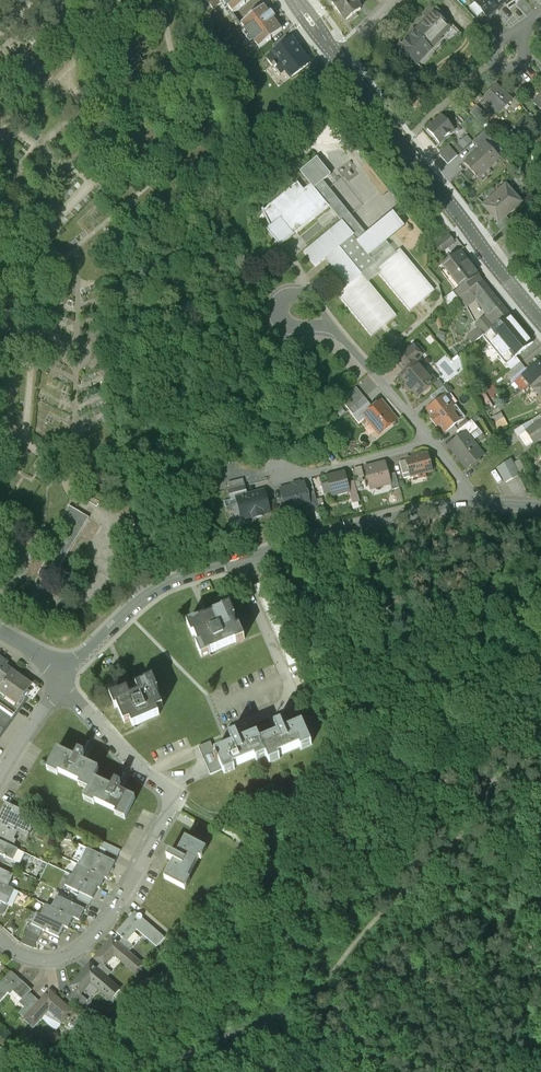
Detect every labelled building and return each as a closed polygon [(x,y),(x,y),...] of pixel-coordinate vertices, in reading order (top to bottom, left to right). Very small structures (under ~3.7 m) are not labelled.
[(213,9),(225,0),(233,12),(249,0),(207,0),(213,9)] [(233,12),(225,0),(213,9),(226,26),(237,17),(233,12)] [(355,0),(346,0),(336,8),(340,14),(341,13),(346,19),(361,8),(355,0)] [(470,5),(478,15),(483,11),(487,16),(504,1),(504,0),(476,0),(470,5)] [(513,0),(504,0),(504,1),(510,9),(516,3),(513,0)] [(269,12),(264,5),(241,23),(259,46),(282,29),(274,18),(275,17),(271,11),(269,12)] [(431,9),(428,9),(423,14),(426,18),(422,23),(415,31),(414,31),(398,47),(408,56),(406,58),(406,60),(408,62),(411,62),(412,60),(417,65),(442,38),(441,37),(442,36),(450,27),(441,19),(443,16),(442,15),(443,14),(438,9),(437,10),(435,9),(433,11),(431,9)] [(460,33),(443,16),(441,19),(450,27),(442,36),(450,43),(460,33)] [(241,23),(237,17),(226,26),(248,55),(259,46),(241,23)] [(286,34),(272,44),(277,50),(290,40),(286,34)] [(308,64),(290,40),(277,50),(268,57),(273,64),(275,67),(280,73),(287,68),(293,76),(308,64)] [(497,85),(484,98),(499,112),(512,99),(497,85)] [(476,105),(470,111),(476,118),(482,119),(486,115),(476,105)] [(466,120),(459,113),(455,116),(462,124),(466,120)] [(524,113),(514,121),(526,134),(536,125),(524,113)] [(442,114),(427,127),(439,141),(454,128),(442,114)] [(472,140),(467,133),(458,141),(463,148),(472,140)] [(505,152),(492,138),(464,163),(478,179),(501,159),(499,157),(505,152)] [(449,144),(438,154),(447,164),(458,154),(449,144)] [(317,159),(300,173),(311,186),(314,189),(323,182),(331,176),(317,159)] [(298,183),(267,208),(267,209),(264,212),(263,210),(262,211),(270,228),(267,231),(279,246),(278,247),(279,248),(295,236),(292,233),(294,231),(296,234),(329,207),(328,206),(324,201),(314,189),(311,186),(304,191),(298,183)] [(522,201),(507,184),(483,205),(490,212),(493,209),(497,214),(493,217),(498,222),(506,216),(522,201)] [(367,235),(358,242),(342,223),(304,253),(316,267),(326,258),(349,286),(338,295),(371,337),(396,317),(369,283),(379,275),(410,312),(434,292),(400,250),(396,254),(389,246),(385,242),(403,227),(393,214),(367,235)] [(498,222),(495,225),(500,230),(510,221),(506,216),(498,222)] [(510,221),(500,230),(508,239),(522,227),(518,222),(514,225),(510,221)] [(447,235),(435,244),(440,251),(452,241),(447,235)] [(460,250),(443,263),(462,288),(479,275),(460,250)] [(479,275),(462,288),(466,293),(483,280),(479,275)] [(510,313),(483,280),(466,293),(459,298),(466,306),(477,298),(488,312),(491,316),(489,317),(496,325),(510,313)] [(488,312),(474,322),(477,326),(466,335),(473,344),(483,336),(496,325),(489,317),(491,316),(488,312)] [(506,364),(516,356),(533,342),(510,313),(496,325),(483,336),(506,364)] [(294,340),(285,340),(285,349),(295,348),(294,340)] [(405,343),(391,355),(395,360),(409,348),(405,343)] [(409,348),(395,360),(406,372),(418,362),(418,363),(420,361),(419,360),(423,357),(414,347),(411,350),(409,348)] [(520,361),(516,356),(506,364),(510,369),(520,361)] [(527,370),(525,367),(512,378),(522,390),(531,384),(532,383),(540,376),(540,359),(527,370)] [(520,361),(505,374),(510,380),(512,378),(525,367),(520,361)] [(418,363),(418,362),(406,372),(401,376),(408,384),(408,386),(410,388),(412,389),(419,397),(435,383),(436,380),(433,376),(430,376),(418,363)] [(531,384),(540,395),(540,394),(540,376),(532,383),(531,384)] [(444,387),(431,396),(436,403),(445,396),(446,397),(449,394),(444,387)] [(360,393),(356,388),(341,400),(345,405),(360,393)] [(360,393),(345,405),(349,410),(364,398),(360,393)] [(446,397),(445,396),(436,403),(428,409),(433,417),(431,419),(437,427),(439,425),(445,433),(465,418),(456,406),(454,408),(446,397)] [(364,398),(349,410),(353,415),(369,403),(364,398)] [(373,408),(365,415),(367,417),(380,434),(396,421),(381,402),(373,408)] [(353,415),(353,416),(359,424),(367,417),(365,415),(373,408),(369,403),(353,415)] [(498,427),(508,423),(504,414),(494,418),(498,427)] [(472,420),(456,432),(460,437),(467,433),(469,436),(479,429),(472,420)] [(526,431),(534,442),(540,437),(540,422),(526,431)] [(460,437),(449,446),(466,469),(472,464),(473,466),(480,461),(479,459),(484,455),(469,436),(467,433),(460,437)] [(419,452),(411,454),(412,458),(406,460),(410,477),(433,471),(428,454),(420,456),(419,452)] [(511,459),(496,469),(505,484),(519,476),(513,464),(511,459)] [(519,461),(513,464),(519,475),(525,471),(519,461)] [(385,462),(365,467),(371,489),(391,484),(389,475),(385,462)] [(344,473),(327,477),(333,496),(349,492),(344,473)] [(395,474),(389,475),(391,484),(393,490),(399,488),(395,474)] [(304,484),(281,490),(284,500),(281,503),(283,510),(287,511),(287,513),(309,507),(310,507),(307,494),(304,484)] [(245,486),(228,491),(231,501),(237,499),(247,497),(247,496),(245,486)] [(264,492),(247,496),(247,497),(237,499),(242,518),(252,515),(254,520),(263,517),(263,515),(270,513),(264,492)] [(319,510),(314,492),(307,494),(310,507),(309,507),(311,512),(319,510)] [(69,507),(60,521),(67,525),(76,511),(69,507)] [(54,547),(40,571),(48,575),(44,581),(46,582),(49,576),(53,579),(89,519),(76,511),(67,525),(54,547)] [(222,610),(196,621),(196,620),(187,624),(192,636),(195,635),(199,645),(197,646),(202,657),(210,654),(210,653),(235,642),(236,643),(245,639),(239,627),(235,618),(235,617),(230,605),(222,609),(222,610)] [(0,658),(0,685),(2,687),(0,689),(0,691),(19,705),(26,696),(28,697),(36,686),(25,678),(24,680),(6,668),(8,664),(0,658)] [(145,683),(120,694),(119,693),(110,696),(115,708),(118,707),(125,724),(130,722),(133,727),(159,715),(157,710),(164,708),(157,691),(159,690),(154,678),(145,682),(145,683)] [(0,713),(0,735),(11,720),(0,713)] [(284,731),(281,724),(275,726),(278,734),(260,742),(266,756),(269,763),(280,759),(278,756),(300,747),(301,749),(311,745),(302,724),(284,731)] [(257,735),(239,743),(236,735),(230,738),(233,745),(215,753),(223,770),(224,774),(234,770),(233,767),(255,758),(256,760),(266,756),(260,742),(257,735)] [(215,753),(211,743),(199,749),(211,776),(223,770),(215,753)] [(85,754),(79,751),(75,758),(58,750),(48,771),(58,775),(59,773),(80,783),(79,786),(89,790),(94,780),(99,770),(81,761),(85,754)] [(112,788),(94,780),(89,790),(84,800),(94,805),(95,803),(116,813),(115,815),(125,820),(135,799),(118,791),(121,784),(115,781),(112,788)] [(23,811),(6,803),(3,809),(20,817),(23,811)] [(3,809),(0,815),(0,816),(2,817),(0,820),(0,835),(13,841),(19,830),(27,834),(26,837),(28,838),(30,835),(29,834),(34,824),(20,817),(3,809)] [(0,835),(0,842),(11,847),(13,841),(0,835)] [(186,838),(176,856),(170,852),(167,858),(173,861),(164,879),(185,890),(190,880),(187,878),(198,858),(201,859),(206,849),(186,838)] [(6,858),(7,858),(13,861),(18,850),(11,847),(0,842),(0,855),(6,858)] [(121,851),(103,842),(100,848),(106,851),(118,856),(121,851)] [(26,854),(18,850),(13,861),(20,865),(26,854)] [(103,857),(91,851),(83,868),(105,879),(107,879),(115,862),(103,857)] [(118,856),(106,851),(103,857),(115,862),(118,856)] [(83,868),(80,867),(75,877),(98,888),(100,889),(105,879),(83,868)] [(6,886),(10,877),(11,877),(12,875),(0,869),(0,883),(6,886)] [(75,877),(73,877),(68,888),(80,893),(92,899),(93,899),(98,888),(75,877)] [(0,883),(0,902),(3,904),(4,904),(12,889),(6,886),(0,883)] [(92,899),(80,893),(77,899),(89,905),(92,899)] [(75,905),(60,898),(55,910),(73,918),(79,921),(84,910),(75,905)] [(89,905),(77,900),(75,905),(84,910),(86,911),(89,905)] [(55,910),(49,907),(44,918),(64,927),(68,929),(73,918),(55,910)] [(135,912),(117,933),(123,938),(127,941),(136,932),(135,931),(137,929),(157,947),(164,938),(142,918),(142,917),(142,915),(140,914),(139,915),(138,915),(135,912)] [(44,918),(40,916),(35,927),(42,930),(59,938),(64,927),(44,918)] [(35,927),(30,924),(27,931),(39,936),(42,930),(35,927)] [(39,936),(27,931),(24,936),(37,942),(39,936)] [(113,938),(95,959),(102,964),(104,967),(115,955),(135,972),(142,964),(129,952),(119,943),(113,938)] [(127,941),(123,938),(119,943),(129,952),(134,947),(127,941)] [(90,964),(71,987),(77,992),(80,995),(81,994),(90,983),(92,984),(94,983),(112,999),(120,990),(107,978),(97,970),(90,964)] [(104,967),(102,964),(97,970),(107,978),(111,973),(104,967)] [(11,973),(0,985),(0,1003),(8,993),(10,995),(14,992),(23,1000),(29,994),(31,991),(11,973)] [(73,1012),(50,991),(40,1002),(25,1019),(24,1020),(33,1029),(49,1011),(53,1015),(56,1013),(65,1021),(67,1019),(68,1020),(69,1019),(68,1018),(73,1012)] [(80,995),(77,992),(70,1000),(80,1009),(88,1001),(81,994),(80,995)] [(23,1000),(20,1004),(25,1008),(34,998),(29,994),(23,1000)] [(25,1008),(19,1014),(25,1019),(40,1002),(34,998),(25,1008)]
